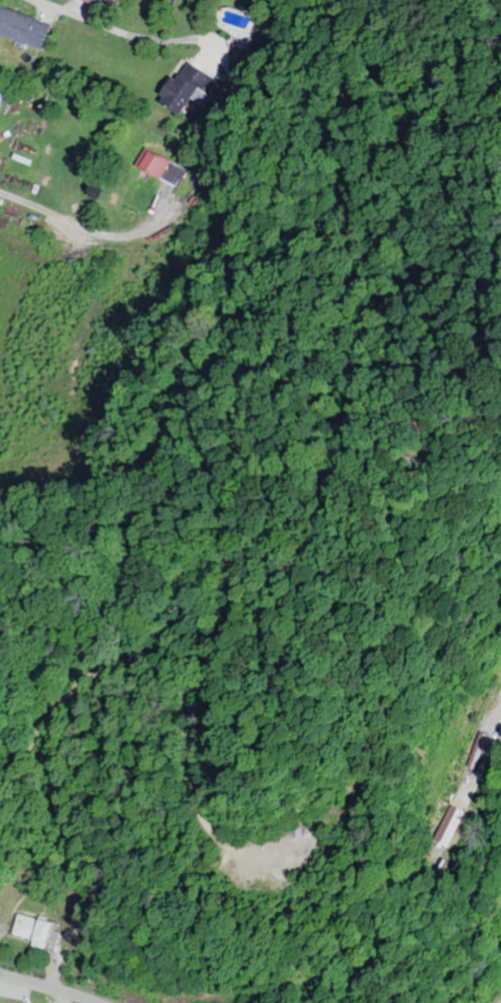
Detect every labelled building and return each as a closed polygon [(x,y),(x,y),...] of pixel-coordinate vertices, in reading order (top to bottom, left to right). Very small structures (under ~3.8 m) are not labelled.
[(119,9),(122,0),(92,0),(119,9)] [(45,50),(53,22),(1,7),(0,10),(0,36),(45,50)] [(183,115),(185,112),(195,118),(219,79),(187,60),(161,102),(183,115)] [(138,166),(178,186),(186,169),(147,149),(138,166)] [(466,813),(449,806),(434,843),(450,850),(466,813)] [(31,941),(30,945),(50,950),(56,923),(16,914),(11,936),(31,941)]
